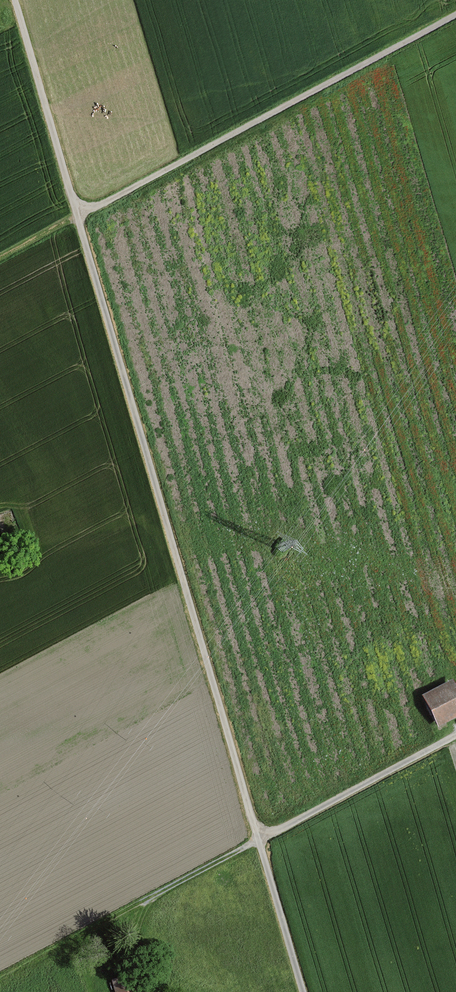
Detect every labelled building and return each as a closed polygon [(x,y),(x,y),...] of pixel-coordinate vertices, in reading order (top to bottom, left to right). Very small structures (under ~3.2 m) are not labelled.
[(450,683),(420,699),(436,729),(455,718),(455,693),(450,683)] [(132,974),(110,981),(113,991),(138,991),(132,974)]
